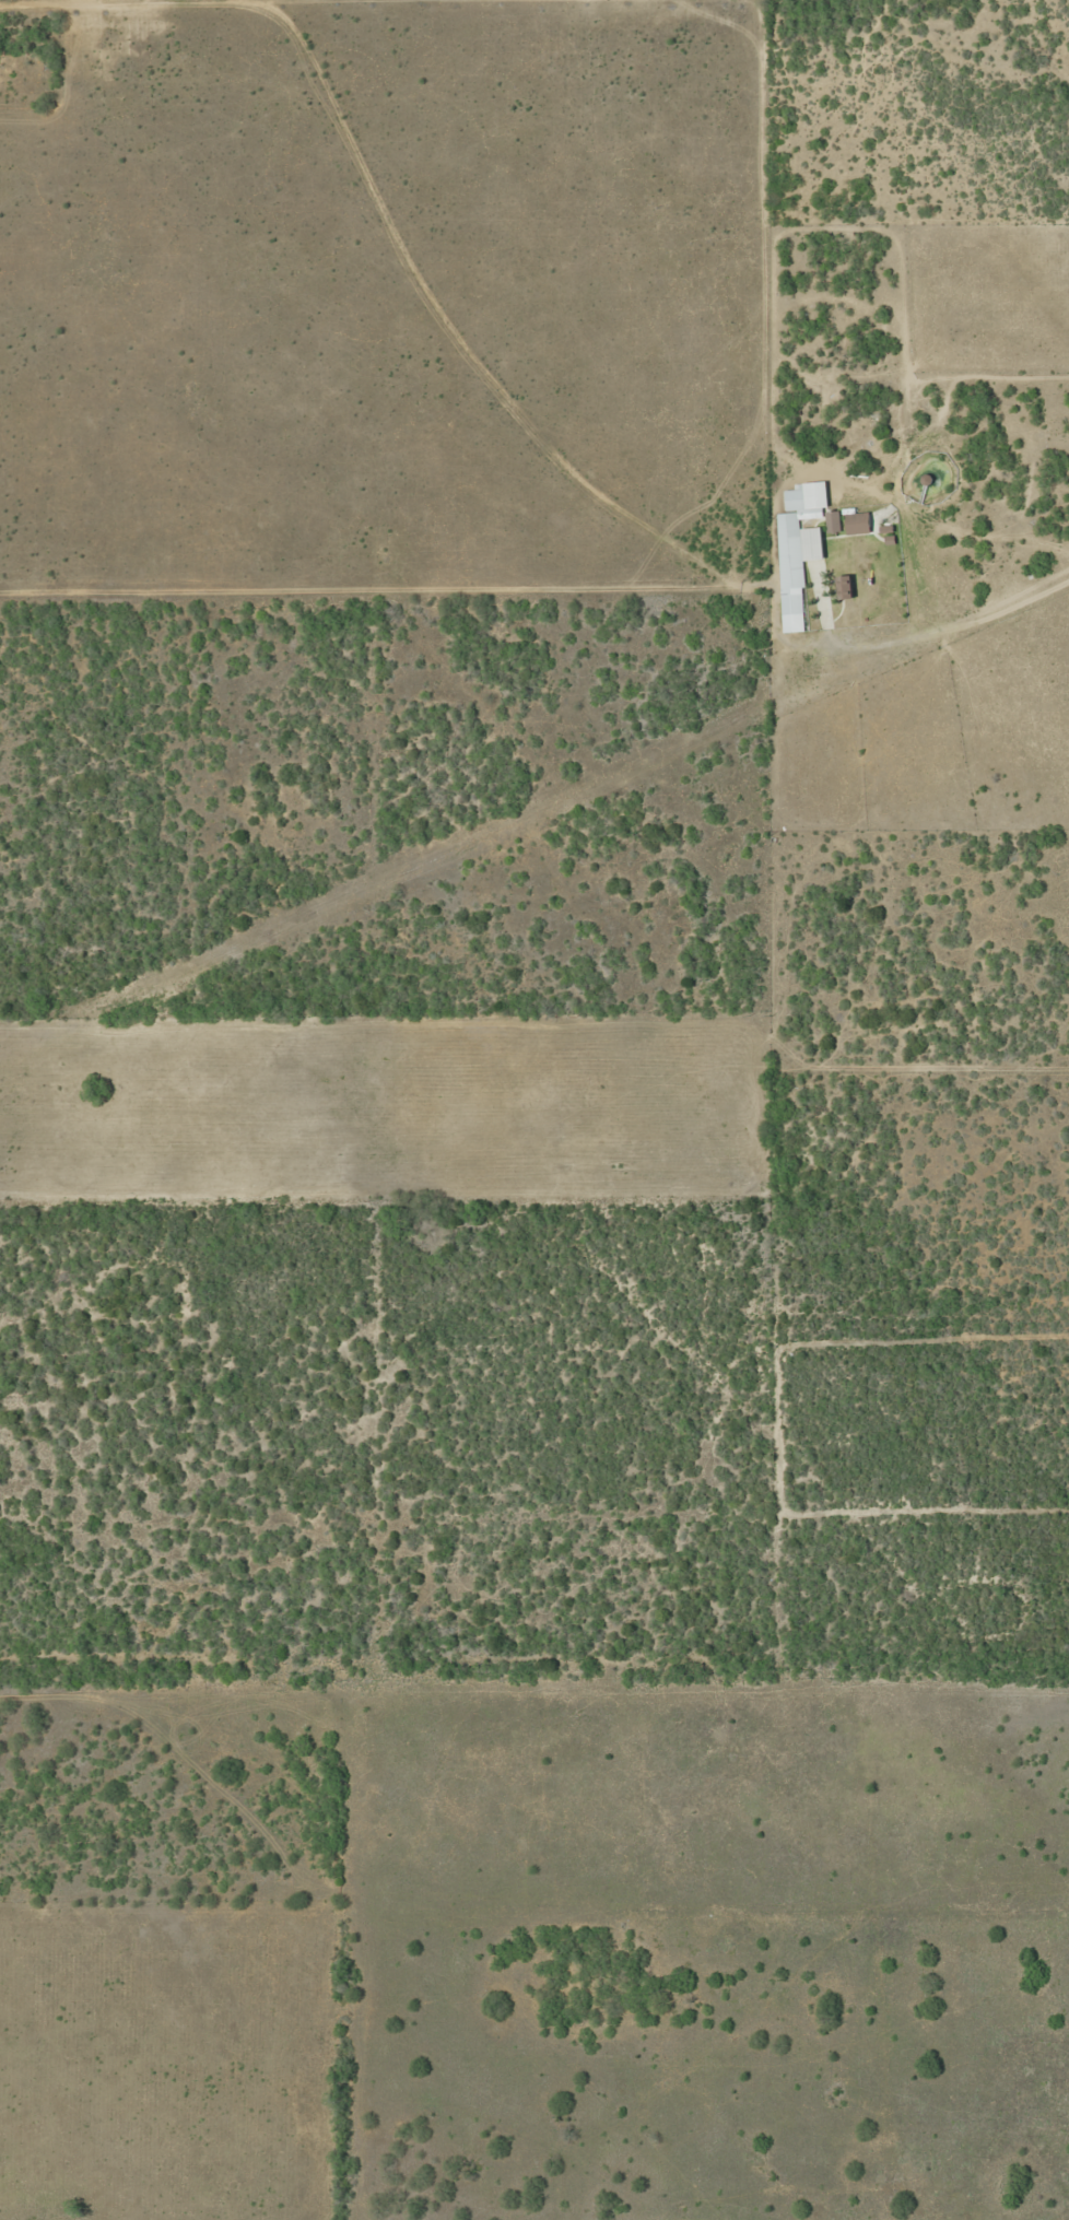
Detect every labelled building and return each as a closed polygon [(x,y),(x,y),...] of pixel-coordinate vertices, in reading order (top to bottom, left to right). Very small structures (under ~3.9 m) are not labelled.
[(823,559),(822,527),(802,527),(803,559),(823,559)]
